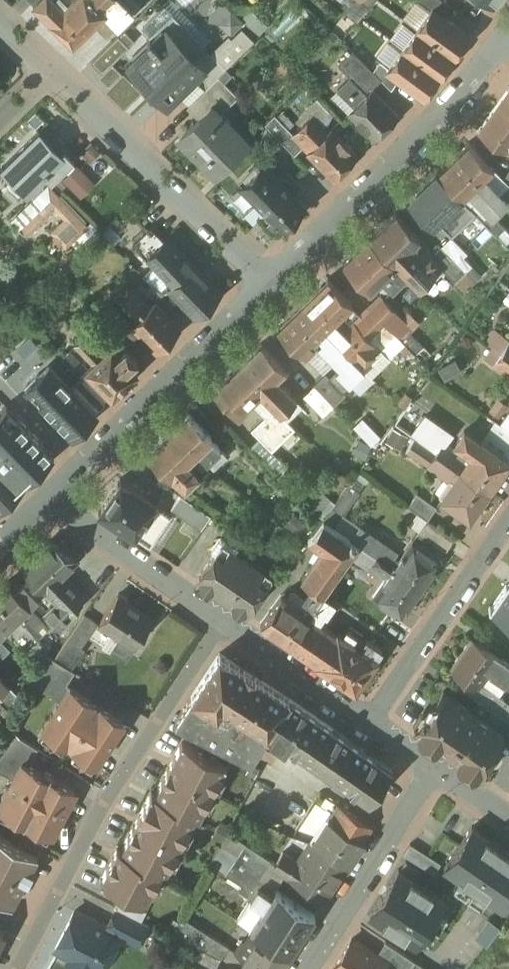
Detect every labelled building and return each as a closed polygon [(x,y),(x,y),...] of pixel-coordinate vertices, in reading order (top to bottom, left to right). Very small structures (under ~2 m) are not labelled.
[(63,8),(55,0),(38,0),(33,5),(50,22),(73,45),(94,23),(106,35),(116,27),(118,28),(133,13),(126,5),(125,6),(119,0),(72,0),(63,8)] [(208,14),(232,35),(245,20),(222,0),(220,0),(208,14)] [(369,9),(376,0),(358,0),(369,9)] [(441,0),(418,0),(432,10),(432,9),(444,17),(451,7),(441,0)] [(444,17),(432,9),(432,10),(417,29),(453,56),(468,35),(444,17)] [(173,15),(147,40),(152,45),(133,63),(149,80),(147,82),(167,103),(194,77),(183,66),(203,45),(173,15)] [(453,56),(417,29),(403,49),(438,75),(453,56)] [(118,36),(91,62),(103,73),(130,47),(118,36)] [(203,45),(183,66),(194,77),(205,89),(218,76),(226,69),(203,45)] [(438,75),(403,49),(389,69),(388,70),(400,78),(423,95),(438,75)] [(373,72),(354,52),(339,67),(350,78),(351,78),(367,95),(373,89),(382,81),(373,72)] [(400,78),(388,70),(389,69),(380,62),(373,72),(382,81),(392,90),(400,78)] [(205,89),(197,97),(208,108),(211,105),(220,115),(238,97),(218,76),(205,89)] [(373,89),(367,95),(351,78),(350,78),(338,91),(354,108),(348,113),(375,140),(399,116),(373,89)] [(499,105),(508,113),(508,91),(499,105)] [(220,115),(211,105),(208,108),(197,97),(187,107),(197,118),(179,136),(216,173),(247,143),(220,115)] [(478,133),(506,154),(507,153),(508,154),(508,113),(499,105),(478,133)] [(293,135),(275,116),(265,125),(294,155),(303,146),(304,145),(293,135)] [(327,133),(312,117),(293,135),(304,145),(303,146),(308,152),(307,153),(333,180),(358,156),(331,129),(327,133)] [(61,154),(40,133),(3,168),(14,179),(21,172),(35,185),(46,174),(47,175),(50,172),(48,170),(50,167),(49,166),(61,154)] [(470,143),(438,174),(462,199),(469,192),(484,208),(478,215),(486,224),(507,204),(483,179),(494,168),(470,143)] [(61,154),(49,166),(50,167),(59,176),(74,160),(65,151),(61,154)] [(78,163),(62,180),(83,199),(98,182),(78,163)] [(280,180),(263,164),(243,184),(259,200),(255,204),(271,220),(266,225),(272,231),(274,232),(277,233),(281,232),(306,207),(296,197),(280,180)] [(305,189),(288,172),(280,180),(296,197),(305,189)] [(438,174),(410,201),(434,225),(450,210),(458,218),(477,238),(489,227),(462,199),(438,174)] [(12,220),(29,237),(54,212),(61,219),(52,228),(69,246),(91,224),(50,182),(12,220)] [(421,239),(396,214),(370,240),(406,277),(417,288),(441,266),(418,242),(421,239)] [(169,247),(151,227),(133,244),(153,265),(156,263),(154,261),(169,247)] [(370,240),(345,264),(368,289),(381,276),(393,289),(406,277),(370,240)] [(189,268),(169,247),(154,261),(156,263),(175,283),(169,288),(196,317),(220,293),(193,264),(189,268)] [(466,272),(455,260),(444,271),(455,282),(466,272)] [(329,279),(302,305),(360,365),(361,365),(378,348),(379,348),(354,321),(343,332),(334,322),(353,304),(329,279)] [(125,286),(115,296),(120,303),(131,292),(125,286)] [(151,306),(135,289),(131,292),(120,303),(137,320),(131,326),(147,343),(157,353),(181,330),(155,302),(151,306)] [(397,314),(380,296),(369,307),(386,324),(397,314)] [(360,365),(302,305),(278,329),(301,353),(303,352),(306,355),(315,347),(312,343),(318,337),(323,342),(319,346),(340,367),(336,371),(350,385),(365,370),(360,365)] [(386,324),(369,307),(354,321),(379,348),(378,348),(387,357),(388,358),(399,347),(403,342),(399,337),(386,324)] [(397,314),(386,324),(399,337),(409,327),(397,314)] [(147,343),(131,326),(122,334),(130,343),(138,351),(147,343)] [(126,346),(120,352),(112,344),(103,353),(85,335),(75,345),(93,363),(86,369),(112,397),(139,372),(131,364),(137,358),(126,347),(126,346)] [(122,335),(112,344),(120,352),(126,346),(126,347),(130,343),(122,335)] [(412,350),(403,342),(399,347),(407,355),(412,350)] [(262,344),(237,368),(260,393),(261,392),(276,377),(286,369),(262,344)] [(378,348),(361,365),(365,370),(372,377),(387,362),(387,357),(378,348)] [(502,353),(494,365),(508,375),(508,358),(502,353)] [(80,377),(69,366),(62,373),(74,386),(81,379),(82,378),(80,377)] [(260,393),(237,368),(221,384),(225,388),(240,404),(244,408),(251,402),(260,393)] [(112,397),(86,369),(83,373),(83,374),(80,377),(82,378),(81,379),(105,404),(112,397)] [(62,373),(61,373),(50,384),(62,397),(49,410),(73,436),(98,411),(74,386),(62,373)] [(346,395),(326,374),(314,386),(335,406),(346,395)] [(297,399),(276,377),(261,392),(281,413),(297,399)] [(105,404),(81,379),(74,386),(98,411),(105,404)] [(335,406),(314,386),(303,396),(323,417),(335,406)] [(240,404),(225,388),(216,397),(231,413),(240,404)] [(281,413),(261,392),(260,393),(251,402),(265,416),(251,429),(272,451),(296,428),(281,413)] [(501,425),(508,431),(508,413),(501,425)] [(213,438),(189,414),(169,434),(192,458),(212,439),(213,438)] [(365,417),(356,424),(372,445),(382,437),(365,417)] [(496,422),(481,443),(508,462),(508,431),(501,425),(496,422)] [(23,431),(22,432),(22,433),(5,449),(0,444),(0,458),(24,484),(50,458),(49,457),(25,433),(25,432),(23,431)] [(481,443),(465,432),(456,444),(463,449),(461,453),(445,442),(437,453),(462,471),(490,490),(508,462),(481,443)] [(192,458),(169,434),(148,454),(171,478),(187,464),(192,458)] [(445,442),(433,434),(425,445),(437,453),(445,442)] [(366,457),(372,443),(361,438),(355,452),(366,457)] [(212,439),(199,452),(208,461),(221,449),(212,439)] [(462,471),(437,453),(428,465),(453,483),(462,471)] [(24,484),(0,458),(0,508),(24,484)] [(198,476),(187,464),(173,477),(185,489),(198,476)] [(490,490),(462,471),(453,483),(442,499),(470,518),(490,490)] [(147,497),(121,480),(99,512),(151,548),(173,515),(157,504),(161,499),(150,492),(147,497)] [(344,493),(324,521),(334,527),(354,500),(344,493)] [(332,502),(322,494),(312,504),(322,513),(332,502)] [(437,508),(418,494),(408,507),(428,520),(428,521),(437,508)] [(211,516),(181,496),(172,509),(202,529),(211,516)] [(428,521),(428,520),(419,533),(446,552),(455,539),(428,521)] [(313,587),(304,600),(307,602),(302,609),(310,615),(325,594),(351,557),(359,545),(351,540),(334,527),(324,521),(309,541),(323,551),(303,580),(313,587)] [(360,526),(351,540),(359,545),(369,531),(360,526)] [(398,552),(369,531),(359,545),(393,569),(399,560),(394,557),(398,552)] [(441,560),(413,541),(399,560),(393,569),(421,588),(441,560)] [(80,561),(52,542),(49,543),(22,569),(30,578),(16,592),(31,608),(46,593),(56,604),(45,615),(62,630),(86,598),(64,575),(80,561)] [(393,569),(359,545),(351,557),(380,577),(382,574),(387,577),(393,569)] [(267,576),(223,546),(200,579),(245,610),(257,592),(268,577),(267,576)] [(421,588),(393,569),(387,577),(374,597),(402,616),(421,588)] [(268,577),(257,592),(267,598),(279,582),(268,574),(267,576),(268,577)] [(0,590),(0,638),(7,632),(28,653),(40,641),(37,638),(19,619),(31,608),(16,592),(7,583),(0,590)] [(508,586),(507,586),(506,587),(507,587),(492,609),(491,608),(491,609),(508,622),(508,584),(508,586)] [(310,615),(289,644),(317,663),(337,634),(319,621),(325,612),(327,613),(335,602),(325,594),(310,615)] [(302,609),(281,595),(261,625),(289,644),(310,615),(302,609)] [(153,620),(119,596),(100,625),(99,624),(98,625),(112,634),(113,633),(120,637),(135,647),(136,647),(153,620)] [(374,629),(335,602),(327,613),(325,612),(319,621),(337,634),(317,663),(316,663),(355,690),(383,650),(366,640),(374,629)] [(49,626),(31,608),(19,619),(37,638),(49,626)] [(99,624),(85,615),(69,638),(83,647),(98,625),(99,624)] [(135,647),(120,637),(110,651),(127,662),(136,647),(135,647)] [(472,638),(450,669),(478,688),(490,672),(508,685),(508,664),(472,638)] [(75,672),(47,655),(40,665),(31,683),(60,702),(61,702),(71,687),(67,685),(75,672)] [(393,771),(291,700),(290,701),(256,678),(257,677),(244,669),(244,670),(220,655),(176,724),(251,762),(269,734),(370,804),(393,771)] [(8,685),(0,677),(0,693),(8,685)] [(0,693),(0,700),(10,711),(18,695),(18,696),(19,695),(8,685),(0,693)] [(498,697),(499,697),(483,686),(475,698),(490,709),(508,721),(508,704),(498,697)] [(94,702),(71,687),(61,702),(60,702),(60,703),(58,707),(57,707),(57,708),(53,715),(52,715),(51,716),(52,716),(44,728),(51,732),(52,741),(61,739),(67,743),(68,742),(74,747),(80,752),(82,760),(90,758),(97,762),(105,751),(106,750),(105,750),(110,742),(110,743),(111,742),(113,738),(114,737),(124,722),(101,707),(100,708),(93,704),(94,702)] [(482,719),(444,692),(418,731),(418,735),(434,746),(439,746),(456,758),(457,762),(473,773),(478,773),(504,734),(482,719)] [(7,724),(10,711),(0,700),(0,726),(7,724)] [(490,709),(482,719),(504,734),(508,728),(508,721),(490,709)] [(0,758),(0,772),(14,779),(23,762),(30,766),(39,749),(21,738),(0,758)] [(156,795),(195,817),(199,819),(207,805),(203,803),(209,792),(212,793),(216,787),(213,785),(219,774),(222,775),(227,766),(183,743),(156,795)] [(45,771),(44,773),(30,766),(23,762),(14,779),(10,787),(7,787),(3,795),(4,798),(0,805),(0,806),(21,816),(20,818),(31,824),(32,822),(53,833),(57,826),(60,825),(64,817),(63,814),(76,790),(55,779),(56,777),(45,771)] [(122,851),(158,873),(165,876),(171,864),(168,862),(174,850),(177,852),(184,840),(181,838),(187,827),(190,828),(195,817),(156,795),(152,793),(122,851)] [(363,841),(329,819),(313,843),(348,866),(363,841)] [(473,827),(444,868),(502,908),(508,898),(508,853),(473,827)] [(44,844),(25,835),(20,846),(38,856),(44,844)] [(0,836),(0,899),(13,905),(13,906),(26,880),(29,881),(34,871),(32,870),(39,856),(38,856),(20,846),(0,836)] [(348,866),(313,843),(312,842),(298,863),(283,853),(274,868),(325,901),(348,866)] [(273,862),(246,845),(238,858),(265,875),(273,862)] [(441,864),(411,845),(404,855),(434,874),(441,864)] [(158,873),(122,851),(118,849),(101,882),(145,905),(155,886),(152,884),(158,873)] [(265,875),(238,858),(230,869),(257,887),(265,875)] [(420,871),(407,862),(401,871),(414,880),(420,871)] [(401,871),(399,870),(370,916),(416,945),(445,900),(414,880),(401,871)] [(316,914),(276,888),(251,928),(269,940),(291,954),(316,914)] [(7,917),(13,905),(0,899),(0,913),(7,917)] [(149,926),(117,909),(107,928),(120,935),(120,936),(139,946),(149,926)] [(75,912),(56,949),(72,957),(68,964),(78,968),(92,968),(95,963),(104,967),(120,936),(120,935),(107,928),(75,912)] [(229,947),(182,917),(173,934),(222,959),(229,947)] [(501,929),(489,920),(479,934),(480,940),(487,946),(501,929)] [(269,940),(264,949),(256,944),(243,964),(251,968),(281,968),(291,954),(269,940)] [(352,940),(334,968),(384,968),(385,966),(387,963),(377,956),(352,940)] [(386,942),(377,956),(387,963),(385,966),(389,968),(411,968),(416,962),(386,942)]
